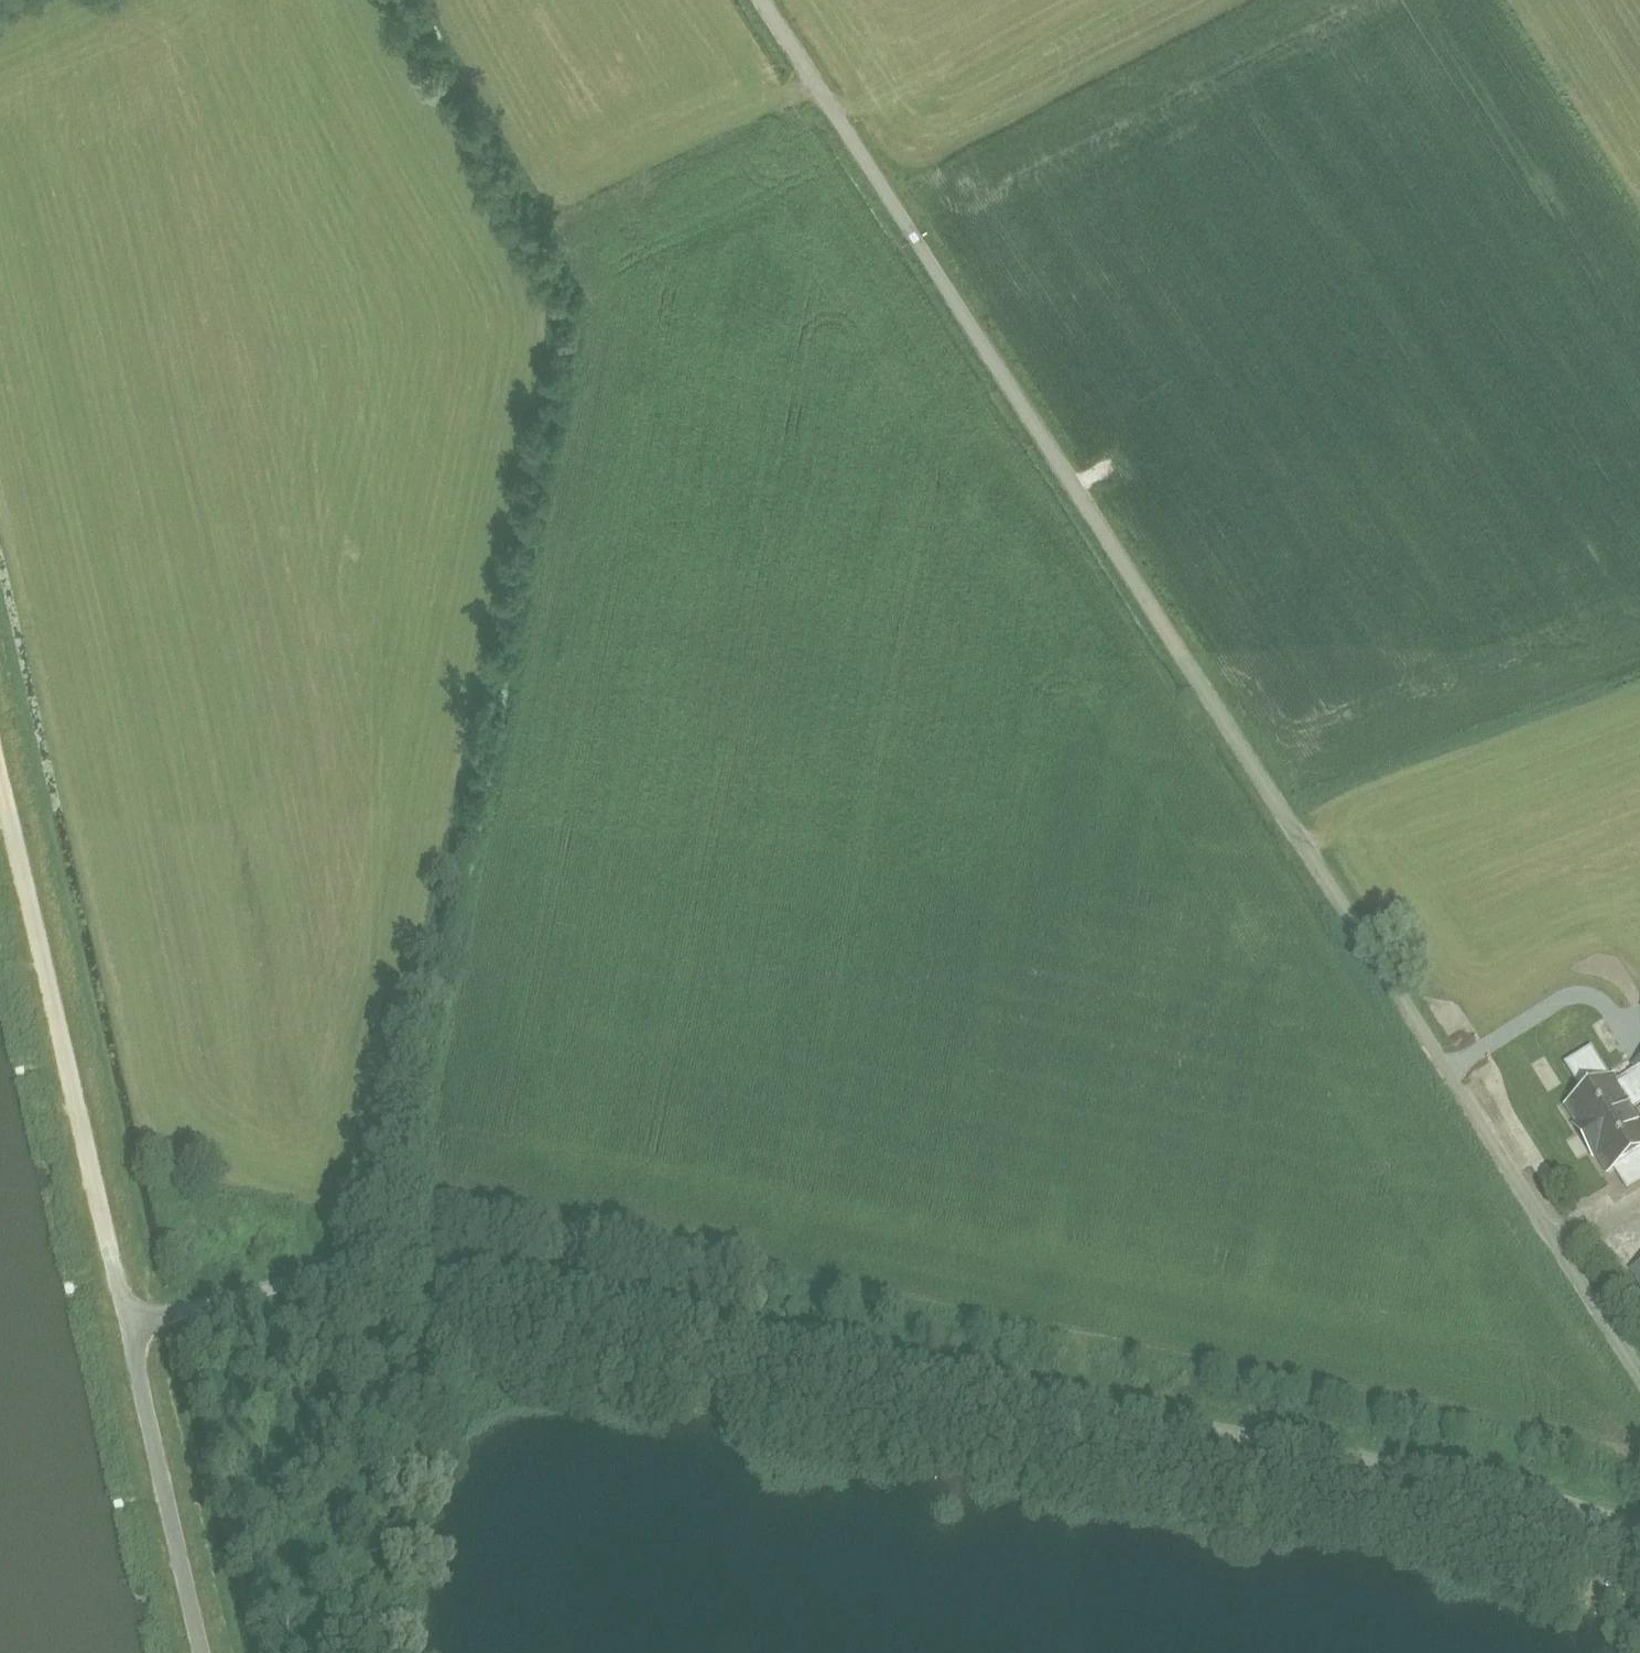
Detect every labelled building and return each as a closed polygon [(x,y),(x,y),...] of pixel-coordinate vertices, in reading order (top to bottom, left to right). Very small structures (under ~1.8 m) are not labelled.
[(1568,1106),(1589,1139),(1634,1111),(1613,1078),(1568,1106)] [(1589,1139),(1610,1172),(1639,1153),(1639,1121),(1634,1111),(1589,1139)] [(1631,1269),(1639,1283),(1639,1264),(1631,1269)]
